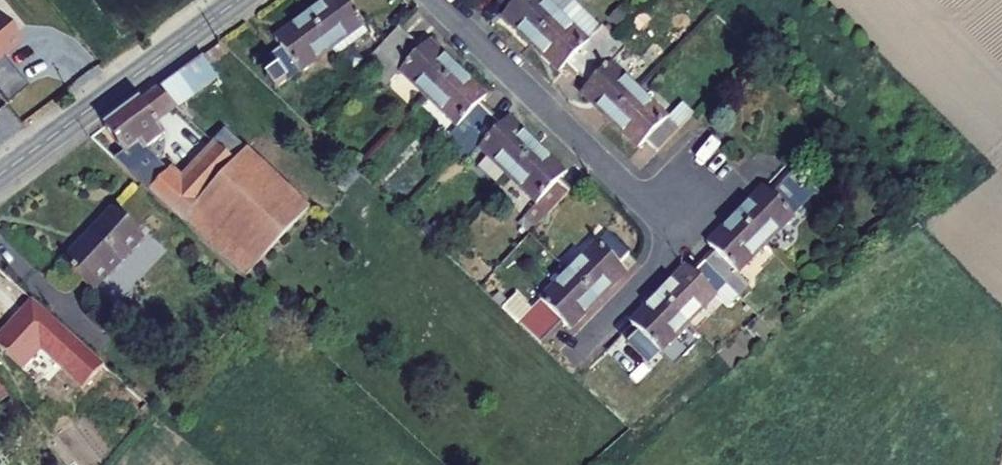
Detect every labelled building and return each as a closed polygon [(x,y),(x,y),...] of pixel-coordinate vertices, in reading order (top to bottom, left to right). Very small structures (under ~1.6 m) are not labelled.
[(321,10),(342,40),(351,52),(382,30),(361,0),(335,0),(321,10)] [(519,0),(512,7),(541,36),(571,6),(576,0),(519,0)] [(609,44),(571,6),(541,36),(569,64),(576,58),(585,67),(609,44)] [(295,38),(282,46),(285,51),(299,70),(342,40),(321,10),(290,31),(295,38)] [(0,13),(0,61),(6,56),(4,54),(22,39),(0,13)] [(424,35),(413,24),(375,62),(386,73),(401,58),(424,35)] [(440,98),(470,67),(442,39),(434,46),(424,35),(401,58),(440,98)] [(648,82),(609,44),(585,67),(596,78),(589,84),(617,113),(648,82)] [(285,51),(265,65),(279,84),(299,70),(285,51)] [(229,79),(212,55),(168,88),(189,108),(229,79)] [(496,92),(470,67),(440,98),(477,134),(501,111),(488,99),(496,92)] [(670,104),(648,82),(617,113),(642,138),(649,131),(661,144),(701,104),(686,89),(670,104)] [(189,108),(168,88),(114,128),(134,156),(126,162),(138,174),(159,193),(177,172),(156,152),(174,139),(165,127),(189,108)] [(519,114),(512,122),(501,111),(477,134),(517,175),(548,143),(519,114)] [(321,210),(237,131),(225,142),(309,222),(321,210)] [(309,222),(225,142),(191,178),(181,168),(177,172),(159,193),(253,282),(309,222)] [(577,171),(548,143),(517,175),(546,203),(536,213),(546,223),(580,189),(570,178),(577,171)] [(768,185),(739,212),(769,241),(822,191),(799,170),(775,192),(768,185)] [(739,212),(710,241),(717,248),(706,259),(737,290),(751,277),(742,268),(769,241),(739,212)] [(121,213),(74,266),(104,292),(151,239),(121,213)] [(602,236),(560,279),(589,308),(617,279),(610,273),(625,258),(602,236)] [(687,263),(660,289),(690,318),(714,294),(724,304),(737,290),(706,259),(694,270),(687,263)] [(0,269),(0,287),(5,292),(15,282),(0,269)] [(560,279),(520,319),(542,341),(542,342),(560,324),(567,331),(589,308),(560,279)] [(639,323),(626,337),(649,359),(690,318),(660,289),(632,316),(639,323)]
